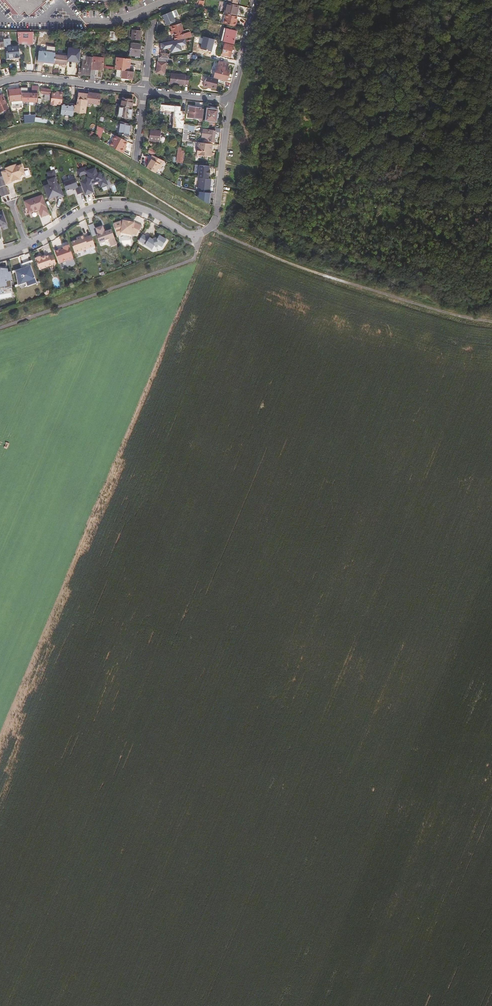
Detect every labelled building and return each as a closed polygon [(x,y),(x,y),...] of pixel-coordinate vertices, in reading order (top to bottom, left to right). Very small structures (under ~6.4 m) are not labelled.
[(19,13),(24,9),(28,13),(44,0),(9,0),(19,13)] [(236,17),(239,6),(228,3),(225,14),(226,15),(224,24),(235,27),(237,17),(236,17)] [(203,9),(197,7),(196,14),(206,16),(207,11),(203,10),(203,9)] [(172,11),(162,15),(167,25),(177,21),(175,17),(172,11)] [(178,39),(183,38),(184,38),(190,36),(189,31),(183,32),(181,23),(170,26),(171,30),(173,30),(174,35),(173,36),(173,40),(178,39)] [(141,24),(130,28),(128,38),(132,38),(132,40),(140,41),(141,32),(140,32),(141,24)] [(236,31),(225,28),(224,34),(222,42),(233,45),(236,31)] [(33,31),(17,31),(18,43),(22,43),(22,44),(34,44),(33,31)] [(116,32),(108,32),(107,41),(109,41),(115,42),(116,32)] [(186,44),(184,38),(183,38),(178,39),(173,40),(161,42),(162,49),(169,48),(170,52),(182,50),(181,45),(186,44)] [(140,45),(131,44),(131,45),(128,44),(127,48),(130,49),(129,54),(134,55),(135,54),(139,54),(140,45)] [(232,46),(225,44),(222,55),(223,56),(222,59),(223,59),(229,61),(230,57),(231,52),(232,53),(233,50),(231,50),(232,46)] [(20,57),(18,45),(6,46),(7,58),(20,57)] [(79,61),(80,50),(72,49),(70,61),(73,62),(73,61),(79,61)] [(55,53),(40,51),(38,63),(43,64),(43,63),(54,65),(55,53)] [(68,56),(56,54),(55,63),(58,63),(61,64),(61,66),(66,67),(68,56)] [(130,59),(117,58),(116,70),(118,71),(133,72),(135,72),(135,68),(128,67),(130,59)] [(82,69),(78,69),(78,76),(81,76),(82,74),(90,76),(90,80),(94,80),(95,74),(91,73),(91,72),(95,73),(95,71),(102,72),(103,64),(92,63),(92,59),(87,59),(87,62),(83,62),(82,69)] [(229,64),(223,62),(217,61),(213,78),(205,76),(202,86),(209,88),(210,88),(215,89),(218,79),(227,82),(230,71),(228,70),(229,64)] [(166,62),(158,62),(156,73),(164,74),(166,62)] [(132,80),(133,72),(118,71),(117,78),(122,79),(129,80),(132,80)] [(171,74),(170,84),(181,85),(182,84),(188,85),(189,77),(186,77),(186,76),(171,74)] [(30,93),(27,93),(27,88),(21,88),(21,89),(9,91),(11,101),(12,101),(13,109),(24,107),(23,102),(36,102),(37,94),(30,93)] [(49,100),(51,90),(41,88),(40,93),(44,94),(43,99),(49,100)] [(99,105),(99,103),(100,95),(88,94),(88,95),(78,94),(76,106),(70,105),(70,103),(62,102),(63,92),(58,92),(58,93),(56,93),(52,92),(51,103),(57,104),(61,104),(60,116),(72,117),(73,112),(77,112),(78,113),(82,114),(82,113),(86,113),(86,108),(90,108),(90,104),(99,105)] [(0,95),(0,110),(2,114),(8,111),(7,109),(8,108),(2,94),(0,95)] [(133,101),(122,99),(121,107),(119,107),(118,117),(130,119),(131,109),(132,109),(133,101)] [(172,127),(179,128),(183,129),(182,134),(181,140),(186,141),(187,132),(193,132),(193,127),(183,125),(185,110),(180,109),(181,106),(174,106),(174,107),(170,106),(170,105),(160,104),(160,111),(169,112),(170,111),(173,112),(172,127)] [(188,106),(186,118),(199,119),(199,122),(202,122),(204,108),(188,106)] [(205,128),(216,130),(218,111),(207,109),(205,128)] [(25,117),(26,123),(34,123),(34,120),(34,119),(35,115),(25,115),(25,117)] [(130,136),(131,125),(120,122),(119,135),(130,136)] [(210,157),(210,154),(211,151),(212,144),(214,145),(214,142),(214,138),(215,132),(203,130),(202,138),(208,138),(208,141),(204,141),(204,143),(198,143),(196,156),(197,156),(210,157)] [(156,143),(154,143),(154,145),(160,145),(160,142),(161,132),(150,131),(149,141),(151,141),(156,142),(156,143)] [(121,152),(126,141),(114,135),(109,146),(121,152)] [(147,168),(155,173),(158,169),(159,169),(164,161),(152,155),(150,159),(152,159),(149,164),(147,168)] [(1,173),(5,185),(19,180),(18,179),(20,178),(20,177),(25,175),(22,165),(16,167),(16,165),(5,169),(6,171),(1,173)] [(210,180),(207,179),(208,175),(209,175),(209,171),(208,170),(209,166),(199,165),(197,178),(200,178),(198,189),(209,191),(210,180)] [(76,171),(78,177),(88,173),(89,177),(88,178),(88,179),(80,182),(85,195),(93,192),(90,184),(90,183),(93,182),(93,183),(99,181),(101,186),(107,184),(104,176),(101,177),(100,173),(97,174),(95,169),(87,172),(86,167),(76,171)] [(48,173),(50,179),(57,177),(55,170),(48,173)] [(9,195),(5,185),(1,173),(0,173),(0,193),(2,198),(5,196),(9,195)] [(49,184),(44,186),(49,200),(57,197),(57,199),(65,197),(58,176),(57,177),(50,179),(48,180),(49,184)] [(77,195),(83,193),(78,177),(64,182),(67,192),(76,189),(77,195)] [(42,217),(49,214),(43,195),(25,201),(29,213),(37,210),(37,209),(39,208),(42,217)] [(137,235),(143,226),(135,222),(123,220),(123,221),(121,221),(116,223),(118,228),(116,229),(118,236),(125,233),(132,235),(132,234),(137,235)] [(111,247),(117,245),(112,230),(105,232),(103,228),(97,230),(98,234),(97,235),(100,244),(105,241),(106,243),(108,244),(110,243),(111,247)] [(71,243),(75,253),(95,246),(91,235),(85,238),(84,236),(80,237),(81,239),(77,240),(71,243)] [(149,239),(143,235),(139,241),(153,250),(155,246),(159,245),(162,247),(167,240),(160,236),(158,239),(157,239),(154,240),(150,238),(149,239)] [(69,246),(64,248),(64,249),(65,250),(62,251),(61,250),(56,252),(60,264),(69,261),(70,262),(73,261),(73,259),(74,259),(69,246)] [(49,255),(45,257),(45,256),(42,257),(41,256),(39,255),(37,256),(36,258),(40,270),(56,264),(53,255),(49,256),(49,255)] [(24,268),(16,271),(19,286),(27,283),(28,288),(37,285),(31,266),(30,263),(23,266),(24,268)] [(5,269),(0,270),(0,288),(4,287),(5,289),(12,287),(11,280),(13,280),(11,272),(7,273),(6,269),(5,269)]
